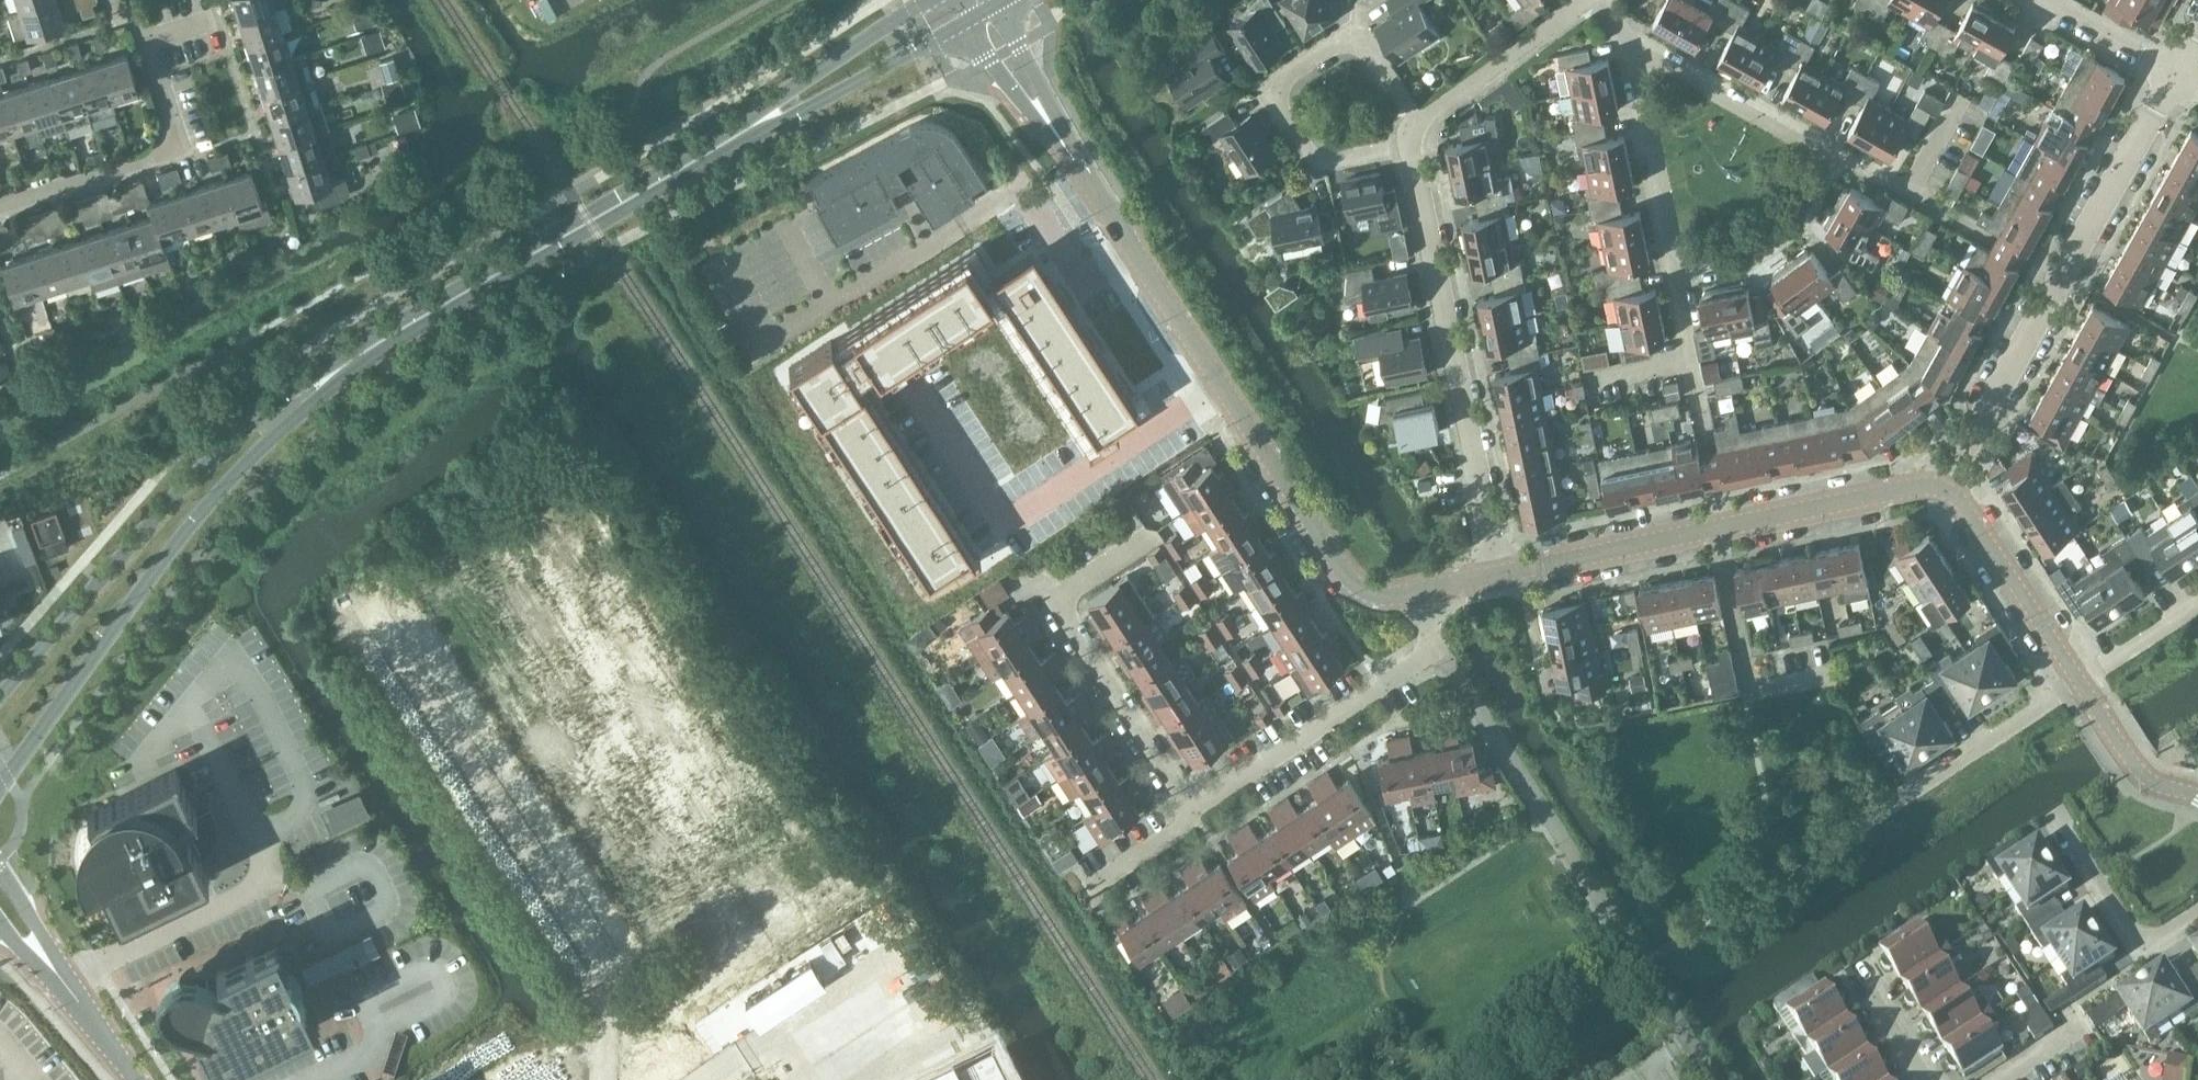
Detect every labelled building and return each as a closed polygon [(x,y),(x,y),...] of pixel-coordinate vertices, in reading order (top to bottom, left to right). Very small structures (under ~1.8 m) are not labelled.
[(64,23),(57,0),(48,0),(20,9),(9,13),(18,38),(64,23)] [(20,9),(48,0),(17,0),(20,9)] [(241,19),(240,18),(276,7),(289,3),(288,0),(235,0),(237,8),(234,9),(238,19),(241,19)] [(1256,67),(1285,49),(1274,32),(1287,23),(1272,0),(1257,0),(1254,2),(1259,9),(1230,27),(1256,67)] [(1307,35),(1337,16),(1327,0),(1284,0),(1307,35)] [(1400,59),(1421,45),(1424,50),(1441,39),(1418,2),(1422,0),(1390,0),(1399,13),(1379,27),(1400,59)] [(1526,3),(1510,14),(1519,27),(1542,11),(1534,1),(1535,0),(1524,0),(1526,3)] [(1695,0),(1694,0),(1667,0),(1655,23),(1657,24),(1655,27),(1656,30),(1673,40),(1695,0)] [(1673,40),(1690,49),(1693,48),(1695,45),(1697,47),(1713,19),(1724,26),(1738,2),(1735,0),(1720,0),(1714,11),(1695,0),(1673,40)] [(1876,0),(1857,0),(1855,4),(1869,12),(1876,0)] [(1918,0),(1876,0),(1869,12),(1883,20),(1893,3),(1911,13),(1918,0)] [(1947,24),(1936,18),(1946,0),(1918,0),(1911,13),(1929,23),(1920,41),(1934,48),(1947,24)] [(2105,9),(2131,24),(2138,13),(2159,25),(2172,3),(2166,0),(2110,0),(2105,9)] [(1976,49),(1998,10),(1981,1),(1978,1),(1976,4),(1974,3),(1958,30),(1947,24),(1934,48),(1951,58),(1961,41),(1976,49)] [(80,6),(84,17),(97,13),(93,2),(80,6)] [(1738,2),(1724,26),(1735,32),(1720,59),(1722,61),(1720,64),(1721,67),(1738,76),(1760,37),(1742,27),(1752,9),(1738,2)] [(249,44),(248,43),(284,32),(276,7),(240,18),(241,19),(246,34),(243,35),(246,45),(249,44)] [(368,7),(354,12),(359,27),(373,23),(368,7)] [(1998,10),(1976,49),(1994,60),(1985,77),(2002,87),(2016,63),(2001,54),(2017,27),(2014,25),(2015,22),(2014,19),(1998,10)] [(1815,18),(1804,38),(1817,46),(1828,26),(1815,18)] [(1121,24),(1111,31),(1118,41),(1128,34),(1121,24)] [(1170,75),(1189,104),(1228,78),(1216,59),(1227,51),(1213,29),(1185,47),(1193,60),(1170,75)] [(1789,62),(1802,38),(1788,30),(1779,47),(1760,37),(1738,76),(1755,86),(1758,85),(1760,82),(1762,83),(1778,56),(1789,62)] [(380,31),(365,36),(370,51),(385,46),(380,31)] [(248,43),(249,44),(253,58),(251,59),(254,69),(257,69),(256,68),(292,57),(284,32),(248,43)] [(320,36),(323,47),(336,43),(332,33),(320,36)] [(104,34),(94,37),(98,50),(108,46),(104,34)] [(2026,48),(2038,55),(2045,43),(2033,36),(2026,48)] [(1803,113),(1825,73),(1807,63),(1817,46),(1804,38),(1802,38),(1789,62),(1800,68),(1785,96),(1787,97),(1786,100),(1786,103),(1803,113)] [(79,42),(69,45),(73,57),(83,54),(79,42)] [(2031,67),(2038,56),(2038,55),(2026,48),(2019,60),(2031,67)] [(1556,70),(1561,95),(1573,92),(1614,84),(1609,59),(1592,62),(1590,49),(1560,55),(1562,69),(1556,70)] [(54,50),(43,53),(47,65),(58,62),(54,50)] [(264,93),(300,82),(313,78),(305,53),(292,57),(256,68),(257,69),(262,83),(259,84),(262,95),(265,94),(264,93)] [(102,62),(113,98),(139,90),(128,54),(102,62)] [(2073,75),(2114,98),(2126,77),(2085,54),(2073,75)] [(28,58),(18,61),(22,74),(32,70),(28,58)] [(394,58),(381,62),(387,81),(400,77),(394,58)] [(77,70),(92,119),(117,111),(113,98),(102,62),(77,70)] [(1854,98),(1867,74),(1853,66),(1844,83),(1825,73),(1803,113),(1820,122),(1823,121),(1825,118),(1827,120),(1843,92),(1854,98)] [(92,119),(77,70),(51,78),(67,127),(92,119)] [(1914,70),(1909,81),(1919,86),(1925,76),(1914,70)] [(1868,149),(1890,110),(1872,99),(1882,82),(1867,74),(1854,98),(1865,105),(1850,132),(1852,134),(1851,137),(1851,140),(1868,149)] [(2055,107),(2096,130),(2114,98),(2073,75),(2055,107)] [(67,127),(51,78),(26,86),(38,122),(42,135),(67,127)] [(313,78),(300,82),(264,93),(265,94),(269,108),(267,109),(270,120),(272,119),(272,118),(321,103),(313,78)] [(400,80),(385,84),(390,100),(405,95),(400,80)] [(2009,82),(2004,91),(2012,95),(2027,104),(2032,95),(2009,82)] [(1576,132),(1606,125),(1603,112),(1619,109),(1614,84),(1573,92),(1578,116),(1573,118),(1576,132)] [(38,122),(26,86),(1,94),(13,130),(38,122)] [(1988,92),(1981,103),(1991,108),(1997,97),(1988,92)] [(13,130),(1,94),(0,94),(0,134),(13,130)] [(272,118),(272,119),(278,135),(275,136),(278,145),(280,144),(280,143),(329,128),(321,103),(272,118)] [(1476,103),(1459,115),(1461,125),(1480,121),(1476,103)] [(1890,110),(1868,149),(1885,158),(1888,158),(1890,155),(1892,156),(1908,128),(1919,135),(1933,111),(1918,103),(1909,120),(1890,110)] [(2036,140),(2078,163),(2096,130),(2055,107),(2036,140)] [(415,108),(395,114),(400,131),(420,125),(415,108)] [(1229,111),(1204,128),(1213,141),(1224,134),(1249,172),(1276,154),(1251,116),(1238,124),(1229,111)] [(1454,171),(1495,162),(1490,138),(1500,136),(1496,118),(1480,121),(1461,125),(1465,142),(1448,146),(1454,171)] [(986,179),(957,135),(955,133),(953,131),(951,129),(949,127),(945,125),(941,123),(939,123),(935,122),(930,121),(927,121),(924,121),(921,122),(918,122),(914,124),(911,125),(808,180),(809,181),(810,181),(818,196),(814,198),(837,242),(900,209),(890,190),(905,181),(934,225),(975,198),(969,188),(984,179),(984,180),(986,179)] [(1606,125),(1576,132),(1578,145),(1584,144),(1589,169),(1630,160),(1625,135),(1608,139),(1606,125)] [(288,169),(334,154),(337,153),(329,128),(280,143),(280,144),(285,159),(283,159),(286,170),(288,169)] [(1545,128),(1535,130),(1537,140),(1547,138),(1545,128)] [(2197,163),(2197,133),(2192,130),(2180,153),(2197,163)] [(355,147),(368,143),(364,133),(352,137),(355,147)] [(405,135),(393,139),(399,155),(410,151),(405,135)] [(1550,138),(1539,140),(1541,151),(1548,150),(1551,145),(1550,138)] [(1973,142),(1971,145),(1981,151),(1985,143),(1976,138),(1973,142)] [(2018,172),(2059,195),(2078,163),(2036,140),(2018,172)] [(368,143),(355,147),(359,157),(371,153),(368,143)] [(218,154),(222,166),(232,163),(228,150),(218,154)] [(101,152),(89,156),(91,166),(104,162),(101,152)] [(2180,153),(2167,174),(2197,191),(2197,163),(2180,153)] [(222,166),(218,154),(209,157),(213,169),(222,166)] [(338,164),(334,154),(288,169),(293,183),(290,184),(294,195),(297,194),(297,195),(309,191),(312,198),(313,200),(313,201),(314,202),(316,203),(317,203),(319,203),(321,203),(343,196),(344,196),(345,195),(346,194),(347,192),(348,191),(348,190),(348,189),(348,187),(345,178),(332,182),(328,167),(338,164)] [(1587,187),(1591,208),(1622,202),(1619,189),(1635,185),(1630,160),(1589,169),(1592,186),(1587,187)] [(1478,205),(1508,199),(1516,198),(1511,175),(1498,178),(1495,162),(1454,171),(1459,196),(1475,192),(1478,205)] [(168,169),(172,182),(181,179),(177,166),(168,169)] [(1952,179),(1946,191),(1958,198),(1965,186),(1971,174),(1959,167),(1952,179)] [(172,182),(168,169),(158,173),(162,185),(172,182)] [(226,179),(237,215),(242,228),(273,218),(267,200),(262,202),(252,171),(226,179)] [(2000,205),(2041,228),(2059,195),(2018,172),(2000,205)] [(1345,180),(1353,218),(1377,213),(1380,231),(1404,226),(1399,198),(1385,200),(1380,173),(1345,180)] [(2167,174),(2155,196),(2192,217),(2197,206),(2197,191),(2167,174)] [(1972,175),(1966,185),(1976,191),(1982,180),(1972,175)] [(237,215),(226,179),(201,187),(212,223),(237,215)] [(212,223),(201,187),(176,195),(187,231),(212,223)] [(120,191),(124,204),(134,201),(130,188),(120,191)] [(1845,189),(1835,206),(1874,228),(1883,213),(1900,223),(1910,205),(1886,192),(1880,203),(1852,188),(1851,190),(1848,188),(1845,189)] [(124,204),(120,191),(110,195),(114,208),(124,204)] [(1294,209),(1284,193),(1247,218),(1258,236),(1278,232),(1281,249),(1324,240),(1317,205),(1294,209)] [(162,239),(163,239),(187,231),(176,195),(150,203),(154,216),(155,216),(162,239)] [(2192,217),(2155,196),(2143,218),(2180,239),(2192,217)] [(1508,199),(1478,205),(1481,219),(1464,222),(1470,247),(1511,239),(1506,214),(1511,213),(1508,199)] [(1560,199),(1553,201),(1555,212),(1567,210),(1565,203),(1560,199)] [(1605,245),(1646,237),(1641,212),(1624,215),(1622,202),(1591,208),(1594,222),(1600,221),(1605,245)] [(70,207),(74,220),(84,217),(80,204),(70,207)] [(2000,205),(1988,226),(2029,249),(2041,228),(2000,205)] [(1874,228),(1835,206),(1826,223),(1827,226),(1829,228),(1828,230),(1856,246),(1849,257),(1873,271),(1881,257),(1864,247),(1874,228)] [(74,220),(70,207),(60,210),(64,224),(74,220)] [(167,250),(163,239),(162,239),(155,216),(154,216),(130,223),(145,272),(171,264),(167,251),(167,250)] [(2180,239),(2143,218),(2131,240),(2168,260),(2180,239)] [(20,224),(24,237),(33,234),(29,221),(20,224)] [(145,272),(130,223),(105,232),(120,280),(145,272)] [(24,237),(20,224),(9,227),(13,240),(24,237)] [(1926,226),(1920,238),(1913,250),(1925,256),(1932,244),(1939,232),(1926,226)] [(120,280),(105,232),(80,240),(91,275),(95,288),(120,280)] [(1599,286),(1607,285),(1637,278),(1635,265),(1651,262),(1646,237),(1605,245),(1610,270),(1596,272),(1599,286)] [(1494,282),(1524,276),(1521,262),(1516,263),(1511,239),(1470,247),(1475,272),(1491,269),(1494,282)] [(91,275),(80,240),(54,248),(66,283),(91,275)] [(2119,262),(2155,282),(2168,260),(2131,240),(2119,262)] [(1978,243),(1966,265),(2008,288),(2020,266),(1978,243)] [(1409,247),(1394,250),(1396,257),(1410,254),(1409,247)] [(66,283),(54,248),(29,256),(41,291),(66,283)] [(172,248),(167,250),(167,251),(171,264),(176,262),(172,248)] [(1790,261),(1817,297),(1834,285),(1845,301),(1858,291),(1842,269),(1832,277),(1813,251),(1811,253),(1809,250),(1805,250),(1790,261)] [(831,340),(789,368),(928,580),(953,564),(958,572),(975,561),(970,553),(971,552),(858,380),(875,368),(879,374),(1000,295),(999,294),(1003,291),(1009,301),(1007,302),(1096,437),(1096,436),(1102,444),(1118,433),(1113,425),(1137,410),(1049,275),(1046,276),(1032,254),(995,278),(978,251),(972,255),(852,334),(854,336),(836,348),(831,340)] [(29,256),(3,264),(15,300),(41,291),(29,256)] [(1817,297),(1790,261),(1774,272),(1774,276),(1776,278),(1773,280),(1792,306),(1782,313),(1798,336),(1811,326),(1800,310),(1817,297)] [(2155,282),(2119,262),(2106,284),(2143,305),(2155,282)] [(1373,265),(1342,271),(1348,301),(1364,298),(1363,293),(1367,292),(1372,315),(1415,306),(1408,274),(1376,280),(1373,265)] [(1948,297),(1990,320),(2008,288),(1966,265),(1948,297)] [(1900,275),(1885,303),(1896,309),(1911,281),(1900,275)] [(1524,276),(1494,282),(1497,295),(1480,299),(1485,324),(1527,315),(1522,291),(1527,290),(1524,276)] [(1621,322),(1662,313),(1657,288),(1640,292),(1637,278),(1607,285),(1610,299),(1616,298),(1621,322)] [(1880,280),(1872,294),(1884,301),(1891,287),(1880,280)] [(1267,292),(1278,308),(1299,293),(1295,288),(1280,283),(1267,292)] [(1724,288),(1733,332),(1754,328),(1758,347),(1774,344),(1768,316),(1756,319),(1749,288),(1746,289),(1746,286),(1743,284),(1724,288)] [(1724,288),(1705,292),(1704,294),(1704,298),(1701,298),(1708,329),(1695,332),(1701,359),(1717,355),(1713,336),(1733,332),(1724,288)] [(2194,304),(2197,296),(2197,293),(2191,289),(2185,299),(2194,304)] [(1930,330),(1971,353),(1990,320),(1948,297),(1930,330)] [(2194,304),(2185,299),(2180,309),(2188,314),(2194,304)] [(2082,328),(2118,348),(2131,325),(2094,305),(2082,328)] [(1876,311),(1868,318),(1875,326),(1880,322),(1881,317),(1876,311)] [(1662,313),(1621,322),(1626,346),(1620,347),(1623,361),(1654,355),(1651,342),(1667,338),(1662,313)] [(1510,358),(1540,352),(1537,338),(1532,339),(1527,315),(1485,324),(1491,349),(1507,345),(1510,358)] [(1835,324),(1824,332),(1830,340),(1841,332),(1835,324)] [(1853,328),(1846,333),(1851,341),(1856,337),(1857,333),(1853,328)] [(2118,348),(2082,328),(2070,349),(2106,370),(2118,348)] [(1389,329),(1357,336),(1362,358),(1383,354),(1389,382),(1429,374),(1421,337),(1392,343),(1389,329)] [(1971,353),(1930,330),(1912,363),(1948,395),(1971,353)] [(1320,344),(1310,351),(1315,358),(1325,352),(1320,344)] [(2104,397),(2107,391),(2098,385),(2106,370),(2070,349),(2057,371),(2104,397)] [(1781,354),(1783,365),(1800,362),(1795,351),(1781,354)] [(1540,352),(1510,358),(1513,372),(1496,375),(1501,400),(1543,392),(1538,367),(1543,366),(1543,364),(1540,354),(1540,352)] [(1549,352),(1540,354),(1543,364),(1551,363),(1549,352)] [(1591,353),(1582,355),(1585,369),(1594,367),(1591,353)] [(2148,364),(2157,369),(2163,359),(2154,354),(2148,364)] [(1717,360),(1702,363),(1703,368),(1705,381),(1721,378),(1717,360)] [(10,371),(7,362),(0,364),(0,375),(10,371)] [(1881,385),(1909,423),(1948,395),(1912,363),(1881,385)] [(2157,369),(2148,364),(2143,375),(2151,379),(2157,369)] [(2082,413),(2091,398),(2100,403),(2104,397),(2057,371),(2045,393),(2082,413)] [(1742,375),(1729,378),(1715,380),(1718,394),(1732,391),(1745,388),(1742,375)] [(1678,380),(1664,383),(1668,399),(1682,396),(1678,380)] [(1586,395),(1584,383),(1574,385),(1577,397),(1586,395)] [(1909,423),(1881,385),(1850,408),(1870,452),(1909,423)] [(1383,401),(1380,423),(1393,424),(1396,438),(1401,437),(1402,439),(1441,431),(1434,401),(1426,403),(1423,390),(1386,398),(1386,401),(1383,401)] [(1543,392),(1501,400),(1507,425),(1548,416),(1543,392)] [(2082,413),(2045,393),(2033,415),(2047,423),(2040,435),(2065,448),(2071,436),(2070,435),(2082,413)] [(2124,408),(2132,413),(2138,403),(2130,398),(2124,408)] [(1679,401),(1664,404),(1652,407),(1655,421),(1682,415),(1679,401)] [(1823,462),(1870,452),(1850,408),(1813,415),(1823,462)] [(2132,413),(2124,408),(2118,418),(2127,423),(2132,413)] [(1741,430),(1737,412),(1726,415),(1728,426),(1715,429),(1719,450),(1726,482),(1750,477),(1740,431),(1741,430)] [(1777,423),(1787,469),(1823,462),(1813,415),(1777,423)] [(1512,449),(1553,441),(1548,416),(1507,425),(1512,449)] [(1585,434),(1594,432),(1592,420),(1582,422),(1585,434)] [(1740,431),(1750,477),(1787,469),(1777,423),(1741,430),(1740,431)] [(1594,432),(1585,434),(1587,446),(1596,444),(1594,432)] [(1697,439),(1673,444),(1683,491),(1707,486),(1700,453),(1697,439)] [(1553,441),(1512,449),(1517,473),(1558,465),(1553,441)] [(1683,491),(1673,444),(1637,452),(1646,498),(1683,491)] [(1719,450),(1700,453),(1707,486),(1726,482),(1719,450)] [(2018,508),(2053,485),(2040,464),(2041,463),(2034,451),(2008,468),(2015,479),(2004,486),(2018,508)] [(1609,506),(1646,498),(1637,452),(1600,460),(1609,506)] [(1186,510),(1194,505),(1230,481),(1224,471),(1218,474),(1211,463),(1202,470),(1195,459),(1165,479),(1186,510)] [(2183,460),(2173,467),(2177,473),(2187,467),(2183,460)] [(2107,479),(2115,474),(2108,464),(2100,470),(2107,479)] [(1558,465),(1517,473),(1522,498),(1563,489),(1558,465)] [(1589,484),(1599,482),(1597,470),(1587,472),(1589,484)] [(2115,474),(2107,479),(2113,489),(2121,484),(2115,474)] [(2032,529),(2078,498),(2064,477),(2053,485),(2018,508),(2032,529)] [(1194,505),(1186,510),(1199,530),(1207,524),(1238,504),(1232,495),(1237,491),(1230,481),(1194,505)] [(1599,482),(1589,484),(1592,495),(1601,493),(1599,482)] [(1568,515),(1563,489),(1522,498),(1527,523),(1568,515)] [(2196,559),(2197,558),(2197,490),(2178,503),(2183,510),(2170,519),(2196,559)] [(2081,527),(2073,514),(2084,507),(2078,498),(2032,529),(2046,550),(2081,527)] [(56,509),(31,518),(40,544),(41,544),(46,556),(69,547),(90,539),(99,536),(97,532),(85,499),(56,509)] [(1238,504),(1207,524),(1220,544),(1256,520),(1250,510),(1244,514),(1238,504)] [(2196,559),(2170,519),(2148,533),(2143,526),(2128,536),(2144,560),(2158,551),(2173,574),(2196,559)] [(1256,520),(1220,544),(1212,550),(1225,570),(1264,544),(1258,534),(1263,531),(1256,520)] [(23,525),(12,529),(15,538),(27,534),(23,525)] [(1170,549),(1182,541),(1176,533),(1165,541),(1170,549)] [(27,534),(15,538),(19,547),(30,542),(27,534)] [(1909,579),(1945,556),(1931,534),(1912,547),(1907,538),(1896,545),(1901,554),(1895,558),(1909,579)] [(2096,567),(2114,594),(2123,607),(2145,592),(2130,569),(2144,560),(2128,536),(2111,547),(2110,548),(2109,549),(2108,551),(2108,552),(2107,553),(2107,555),(2107,556),(2108,558),(2109,559),(2096,567)] [(1182,541),(1170,549),(1176,557),(1187,550),(1182,541)] [(30,542),(19,547),(22,555),(33,551),(30,542)] [(1835,548),(1844,589),(1846,600),(1871,595),(1860,543),(1835,548)] [(1238,589),(1246,584),(1282,560),(1275,550),(1270,553),(1264,544),(1225,570),(1238,589)] [(1160,546),(1148,554),(1154,562),(1165,555),(1160,546)] [(1844,589),(1835,548),(1811,553),(1819,594),(1844,589)] [(33,551),(22,555),(26,564),(37,560),(33,551)] [(1819,594),(1811,553),(1786,558),(1795,600),(1819,594)] [(1945,556),(1909,579),(1923,600),(1958,577),(1945,556)] [(1795,600),(1786,558),(1762,564),(1770,605),(1795,600)] [(1282,560),(1246,584),(1259,604),(1290,584),(1283,574),(1289,570),(1282,560)] [(1770,605),(1762,564),(1737,569),(1745,610),(1770,605)] [(532,566),(455,603),(469,631),(465,633),(493,692),(497,690),(511,718),(588,681),(575,653),(578,651),(550,592),(546,594),(532,566)] [(2123,607),(2114,594),(2096,567),(2075,581),(2070,574),(2057,583),(2073,607),(2085,599),(2100,622),(2123,607)] [(1196,588),(1208,581),(1202,573),(1191,580),(1196,588)] [(1699,620),(1724,614),(1715,573),(1690,578),(1699,620)] [(1958,577),(1923,600),(1937,621),(1973,598),(1958,577)] [(1699,620),(1690,578),(1666,583),(1674,625),(1699,620)] [(1090,615),(1096,625),(1132,601),(1119,581),(1088,601),(1095,611),(1090,615)] [(1208,581),(1196,588),(1202,597),(1213,589),(1208,581)] [(1674,625),(1666,583),(1640,589),(1649,630),(1674,625)] [(1173,592),(1179,600),(1190,592),(1185,584),(1173,592)] [(1273,624),(1308,600),(1302,590),(1296,594),(1290,584),(1259,604),(1273,624)] [(1635,590),(1626,592),(1628,603),(1637,602),(1635,590)] [(1190,592),(1179,600),(1184,608),(1195,601),(1190,592)] [(1286,644),(1316,624),(1310,614),(1315,610),(1308,600),(1273,624),(1286,644)] [(1591,625),(1586,600),(1545,609),(1550,634),(1591,625)] [(1132,601),(1096,625),(1103,635),(1109,632),(1115,641),(1145,621),(1132,601)] [(991,605),(959,626),(980,658),(1036,621),(1029,611),(1015,621),(1007,610),(998,616),(991,605)] [(1844,622),(1867,618),(1865,608),(1842,612),(1844,622)] [(1222,628),(1234,621),(1228,612),(1217,620),(1222,628)] [(1893,633),(1901,628),(1895,618),(1886,624),(1893,633)] [(1851,623),(1853,632),(1864,630),(1862,620),(1851,623)] [(993,678),(1004,670),(1034,650),(1028,640),(1042,631),(1036,621),(980,658),(993,678)] [(1145,621),(1115,641),(1121,651),(1116,654),(1122,665),(1158,641),(1145,621)] [(1234,621),(1222,628),(1228,636),(1239,629),(1234,621)] [(1968,651),(1997,695),(2011,686),(2008,682),(2017,676),(2002,653),(2014,645),(1998,621),(1976,635),(1981,643),(1968,651)] [(1853,632),(1851,623),(1839,625),(1841,635),(1853,632)] [(1205,640),(1216,632),(1211,624),(1199,631),(1205,640)] [(1290,669),(1299,663),(1334,640),(1328,630),(1322,633),(1316,624),(1286,644),(1277,649),(1290,669)] [(1555,658),(1596,650),(1591,625),(1550,634),(1555,658)] [(1815,628),(1818,652),(1832,650),(1829,626),(1815,628)] [(1901,628),(1893,633),(1899,643),(1907,638),(1901,628)] [(1631,642),(1640,640),(1638,629),(1629,631),(1631,642)] [(911,635),(908,637),(915,648),(926,641),(924,639),(919,630),(916,632),(911,635)] [(1802,633),(1804,642),(1815,640),(1813,631),(1802,633)] [(1216,632),(1205,640),(1210,648),(1221,640),(1216,632)] [(1804,642),(1802,633),(1791,635),(1793,645),(1804,642)] [(1880,639),(1872,644),(1878,653),(1886,648),(1880,639)] [(1332,672),(1343,664),(1336,654),(1341,650),(1334,640),(1299,663),(1290,669),(1307,695),(1335,677),(1332,672)] [(1640,640),(1631,642),(1633,654),(1643,652),(1640,640)] [(1141,681),(1171,661),(1158,641),(1122,665),(1129,675),(1135,671),(1141,681)] [(1764,641),(1752,643),(1754,653),(1766,650),(1764,641)] [(1736,674),(1733,657),(1731,648),(1719,650),(1721,659),(1708,662),(1711,680),(1736,674)] [(1004,670),(1017,690),(1062,660),(1055,651),(1041,660),(1034,650),(1004,670)] [(1555,658),(1560,683),(1573,681),(1577,698),(1607,691),(1603,673),(1601,673),(1596,650),(1555,658)] [(1935,678),(1944,691),(1956,683),(1972,706),(1980,700),(1983,704),(1997,695),(1968,651),(1955,660),(1950,653),(1928,667),(1935,678)] [(1248,668),(1260,660),(1254,652),(1243,660),(1248,668)] [(1681,658),(1683,667),(1695,665),(1693,656),(1681,658)] [(1683,667),(1681,658),(1670,660),(1672,670),(1683,667)] [(1017,690),(1030,710),(1060,690),(1053,680),(1068,670),(1062,660),(1017,690)] [(1260,660),(1248,668),(1254,676),(1265,669),(1260,660)] [(1149,705),(1185,681),(1171,661),(1141,681),(1147,691),(1142,695),(1149,705)] [(1231,679),(1242,672),(1237,664),(1225,671),(1231,679)] [(1242,672),(1231,679),(1236,688),(1247,680),(1242,672)] [(1644,674),(1631,677),(1634,690),(1647,687),(1644,674)] [(1736,674),(1711,680),(1715,697),(1740,691),(1736,674)] [(1951,702),(1944,691),(1935,678),(1915,691),(1910,684),(1896,694),(1901,701),(1934,752),(1948,743),(1945,739),(1954,733),(1939,710),(1951,702)] [(1185,681),(1149,705),(1155,715),(1161,711),(1167,721),(1198,701),(1185,681)] [(1032,737),(1043,730),(1088,700),(1081,690),(1066,700),(1060,690),(1030,710),(1019,717),(1032,737)] [(1175,744),(1210,721),(1219,715),(1206,695),(1198,701),(1167,721),(1173,731),(1168,734),(1175,744)] [(1273,706),(1279,714),(1290,707),(1285,698),(1273,706)] [(1043,730),(1056,750),(1086,730),(1079,720),(1094,710),(1088,700),(1043,730)] [(1901,701),(1883,713),(1881,709),(1860,723),(1876,747),(1892,737),(1909,763),(1918,757),(1921,761),(1934,752),(1901,701)] [(1256,717),(1261,726),(1272,718),(1267,710),(1256,717)] [(1233,736),(1219,715),(1210,721),(1175,744),(1181,755),(1187,751),(1194,762),(1233,736)] [(1455,781),(1458,793),(1495,786),(1491,766),(1478,769),(1472,740),(1459,743),(1456,725),(1444,728),(1455,781)] [(1455,781),(1444,728),(1433,730),(1436,747),(1425,750),(1432,785),(1455,781)] [(985,729),(975,735),(980,742),(989,736),(985,729)] [(1069,770),(1114,740),(1107,730),(1093,740),(1086,730),(1056,750),(1069,770)] [(1435,798),(1432,785),(1425,750),(1413,752),(1409,735),(1398,737),(1409,790),(1411,803),(1435,798)] [(1409,790),(1398,737),(1386,740),(1390,757),(1377,760),(1384,795),(1409,790)] [(1114,740),(1069,770),(1058,777),(1071,797),(1082,790),(1112,770),(1106,760),(1120,750),(1114,740)] [(91,820),(91,821),(89,823),(88,826),(86,828),(84,832),(83,834),(82,837),(81,840),(80,844),(80,847),(79,849),(79,852),(79,856),(79,859),(80,862),(80,865),(81,868),(83,872),(84,876),(86,879),(87,882),(89,884),(100,879),(120,921),(209,878),(198,855),(202,854),(205,851),(208,848),(210,846),(216,829),(216,826),(215,823),(215,821),(214,819),(213,815),(209,807),(197,813),(176,770),(88,812),(91,820)] [(1140,780),(1133,770),(1119,780),(1112,770),(1082,790),(1095,810),(1140,780)] [(1318,777),(1354,833),(1375,820),(1348,778),(1337,785),(1328,771),(1318,777)] [(1307,805),(1327,835),(1335,846),(1354,833),(1318,777),(1308,784),(1317,798),(1307,805)] [(1146,790),(1140,780),(1095,810),(1084,817),(1101,843),(1126,827),(1123,821),(1139,811),(1132,799),(1146,790)] [(335,819),(370,804),(360,782),(325,796),(335,819)] [(1025,789),(1013,796),(1017,803),(1029,796),(1025,789)] [(1037,792),(1017,804),(1024,814),(1043,802),(1037,792)] [(1327,835),(1307,805),(1298,811),(1288,797),(1278,803),(1308,848),(1327,835)] [(1308,848),(1278,803),(1268,810),(1278,824),(1268,831),(1288,861),(1308,848)] [(711,851),(682,865),(720,942),(748,929),(750,932),(809,904),(807,900),(835,886),(798,809),(770,823),(768,819),(709,847),(711,851)] [(1288,861),(1268,831),(1258,837),(1248,823),(1238,829),(1248,844),(1268,874),(1288,861)] [(1055,825),(1042,834),(1047,842),(1060,833),(1055,825)] [(1275,885),(1268,874),(1248,844),(1238,829),(1228,836),(1238,850),(1227,858),(1254,899),(1275,885)] [(1430,834),(1418,837),(1421,849),(1432,846),(1430,834)] [(2015,891),(2059,862),(2050,848),(2046,851),(2040,842),(2017,857),(2009,845),(1985,861),(1999,883),(2006,878),(2015,891)] [(1071,847),(1052,859),(1060,871),(1076,860),(1079,858),(1071,847)] [(1189,861),(1219,907),(1226,918),(1247,904),(1220,862),(1209,870),(1199,855),(1189,861)] [(1219,907),(1189,861),(1179,868),(1189,883),(1179,889),(1199,920),(1219,907)] [(2059,862),(2015,891),(2023,904),(2016,909),(2030,931),(2055,915),(2047,902),(2070,887),(2064,878),(2068,876),(2059,862)] [(1391,863),(1383,867),(1388,875),(1396,870),(1391,863)] [(1362,874),(1356,878),(1363,888),(1364,890),(1369,886),(1362,874)] [(1159,881),(1150,887),(1179,933),(1199,920),(1179,889),(1169,896),(1159,881)] [(1150,887),(1140,894),(1149,909),(1139,915),(1159,946),(1179,933),(1150,887)] [(1980,912),(1990,905),(1983,895),(1973,902),(1980,912)] [(1324,898),(1316,903),(1323,914),(1331,908),(1324,898)] [(1139,915),(1129,922),(1120,907),(1109,914),(1138,959),(1159,946),(1139,915)] [(1305,911),(1296,918),(1301,926),(1311,920),(1305,911)] [(2055,915),(2030,931),(2045,952),(2052,947),(2060,961),(2105,932),(2096,918),(2092,921),(2086,912),(2063,927),(2055,915)] [(1295,919),(1276,931),(1281,940),(1300,927),(1295,919)] [(1902,981),(1950,949),(1942,936),(1933,942),(1920,922),(1880,948),(1886,956),(1883,959),(1882,964),(1886,970),(1891,972),(1894,969),(1902,981)] [(1986,925),(1979,930),(1988,943),(1995,939),(1986,925)] [(2060,961),(2069,974),(2062,979),(2069,989),(2045,1005),(2052,1016),(2100,984),(2092,972),(2115,957),(2110,948),(2114,946),(2105,932),(2060,961)] [(2015,941),(2006,946),(2014,958),(2023,953),(2015,941)] [(160,986),(160,989),(160,993),(161,996),(163,999),(166,1004),(173,1009),(191,1016),(192,1016),(195,1017),(199,1018),(202,1026),(197,1029),(217,1069),(315,1022),(276,943),(217,972),(219,977),(211,981),(208,980),(205,979),(204,978),(191,973),(185,973),(178,973),(172,975),(166,977),(163,980),(161,983),(160,986)] [(1240,947),(1227,955),(1235,967),(1248,959),(1240,947)] [(1950,949),(1902,981),(1910,993),(1907,995),(1905,1000),(1909,1006),(1915,1008),(1918,1005),(1922,1012),(1963,987),(1950,967),(1959,962),(1950,949)] [(1222,956),(1211,963),(1221,979),(1233,971),(1222,956)] [(2194,980),(2180,989),(2165,966),(2156,972),(2154,968),(2141,977),(2168,1022),(2182,1013),(2187,1020),(2197,1013),(2197,986),(2194,980)] [(2168,1022),(2141,977),(2126,986),(2129,990),(2120,996),(2151,1043),(2160,1037),(2156,1030),(2168,1022)] [(1849,1016),(1841,1004),(1844,1002),(1845,996),(1841,990),(1836,989),(1833,991),(1827,983),(1818,989),(1812,979),(1776,1003),(1775,1008),(1780,1016),(1789,1011),(1801,1029),(1792,1035),(1800,1047),(1849,1016)] [(1202,987),(1190,994),(1194,1000),(1195,1001),(1206,994),(1205,992),(1202,987)] [(1944,1045),(1992,1013),(1984,1000),(1975,1006),(1963,987),(1922,1012),(1928,1020),(1925,1022),(1923,1027),(1927,1034),(1933,1035),(1936,1033),(1944,1045)] [(1181,989),(1168,997),(1177,1011),(1190,1003),(1181,989)] [(2112,1002),(2087,1018),(2096,1030),(2120,1014),(2112,1002)] [(2029,1030),(2036,1041),(2055,1029),(2040,1007),(2029,1014),(2029,1030)] [(1992,1013),(1944,1045),(1951,1056),(1948,1058),(1947,1064),(1951,1070),(1956,1071),(1960,1069),(1965,1077),(2005,1052),(1992,1031),(2000,1025),(1992,1013)] [(1830,1073),(1870,1047),(1865,1040),(1868,1038),(1869,1032),(1865,1026),(1860,1025),(1856,1027),(1849,1016),(1800,1047),(1808,1060),(1817,1054),(1830,1073)] [(1890,1079),(1883,1068),(1886,1065),(1887,1060),(1883,1054),(1878,1053),(1875,1055),(1870,1047),(1830,1073),(1834,1079),(1890,1079)] [(1768,1056),(1761,1060),(1766,1069),(1773,1064),(1768,1056)] [(2183,1058),(2170,1056),(2165,1079),(2178,1079),(2183,1058)] [(2178,1079),(2191,1079),(2195,1061),(2183,1058),(2178,1079)] [(1647,1079),(1679,1079),(1666,1060),(1643,1074),(1647,1079)] [(2073,1070),(2080,1079),(2090,1073),(2084,1063),(2073,1070)] [(992,1069),(970,1079),(998,1079),(992,1069)]
